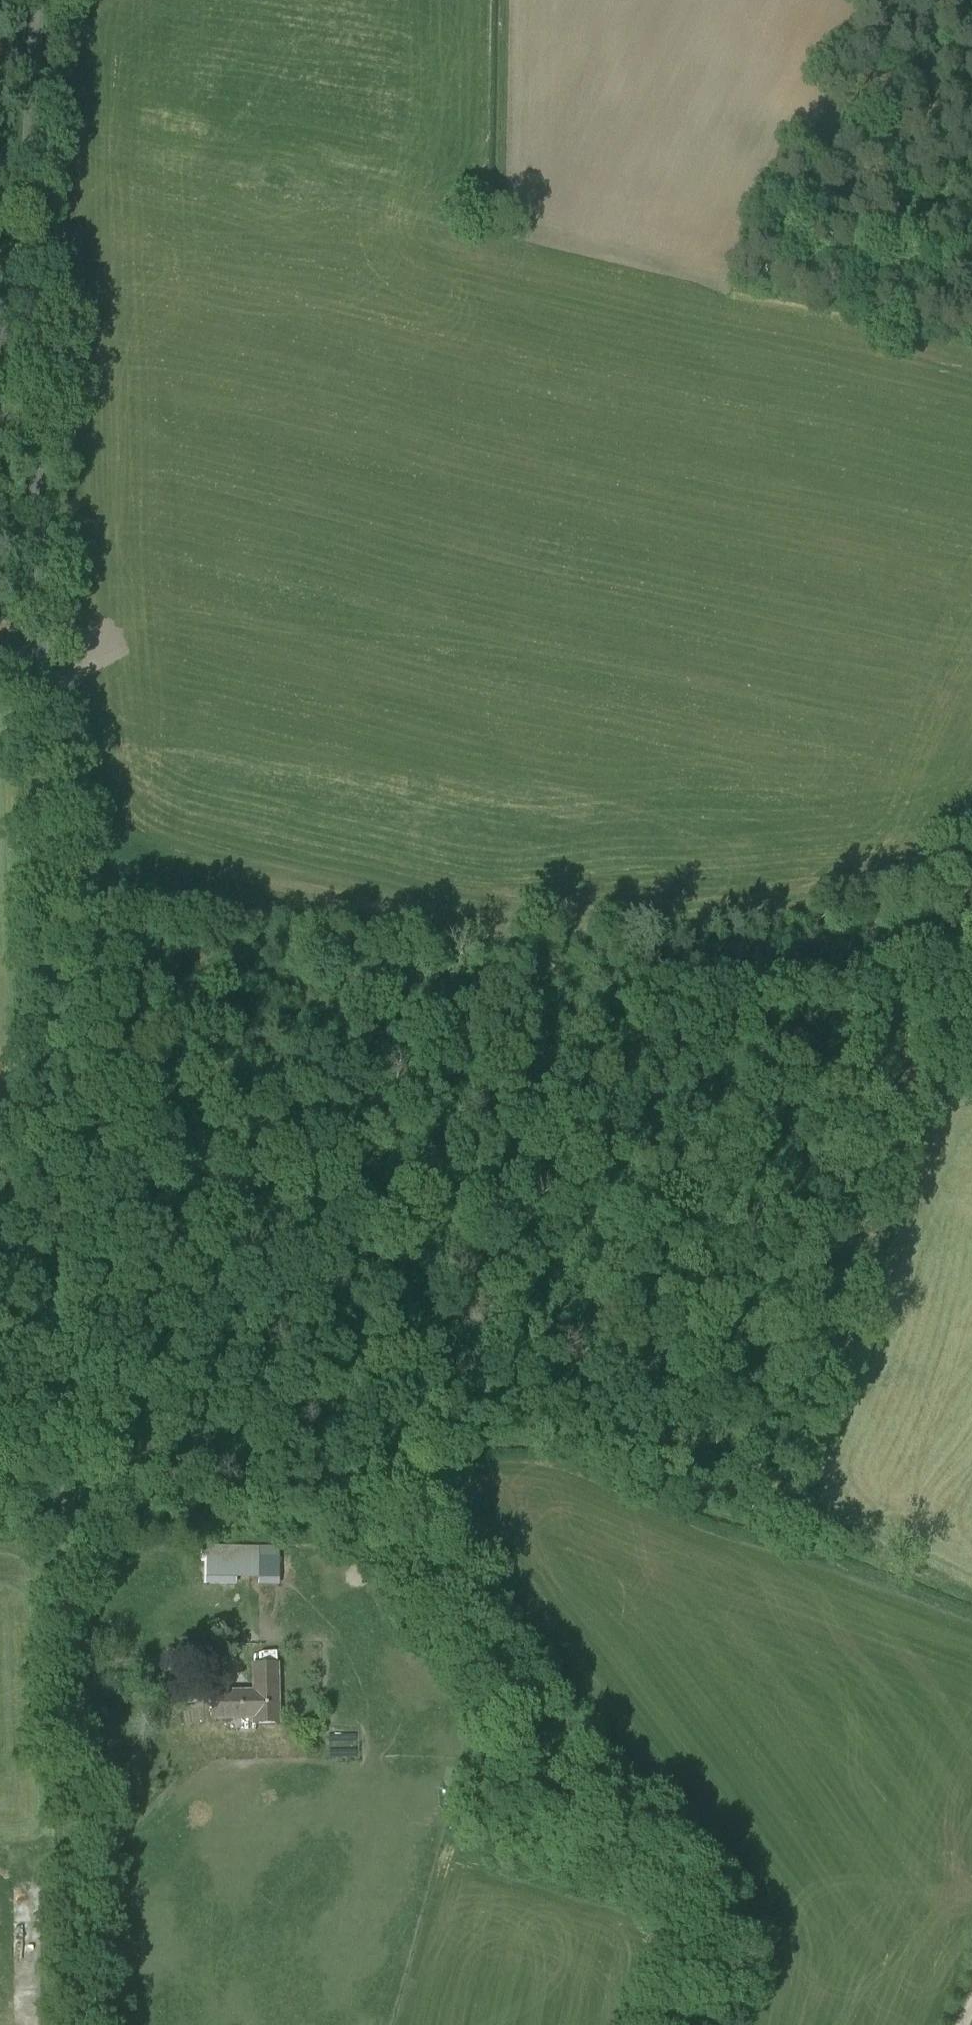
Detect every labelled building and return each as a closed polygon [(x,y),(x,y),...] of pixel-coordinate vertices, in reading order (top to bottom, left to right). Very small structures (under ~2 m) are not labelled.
[(234,1577),(233,1546),(208,1546),(209,1577),(234,1577)] [(278,1557),(270,1557),(261,1557),(258,1557),(258,1575),(278,1576),(279,1557),(278,1557)] [(212,1693),(212,1720),(254,1719),(254,1724),(278,1724),(277,1665),(253,1665),(254,1692),(212,1693)]
